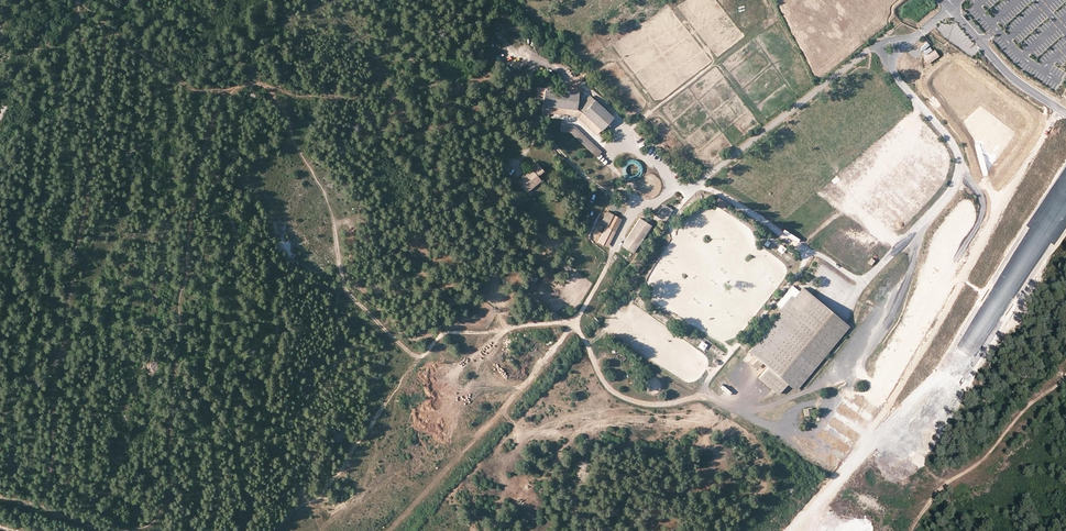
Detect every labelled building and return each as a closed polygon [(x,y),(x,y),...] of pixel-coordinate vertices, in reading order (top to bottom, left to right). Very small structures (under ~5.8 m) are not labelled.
[(784,40),(784,41),(782,42),(785,47),(790,44),(786,38),(784,40)] [(935,49),(923,57),(928,64),(939,56),(935,49)] [(543,106),(552,106),(554,89),(545,88),(539,88),(538,96),(544,96),(543,106)] [(578,91),(554,89),(552,106),(577,109),(578,91)] [(584,112),(595,100),(591,96),(583,104),(580,108),(584,112)] [(603,130),(614,118),(595,100),(584,112),(603,130)] [(603,130),(584,112),(577,109),(552,106),(543,106),(542,117),(549,117),(549,113),(576,115),(579,117),(598,135),(603,130)] [(601,151),(575,126),(567,124),(562,123),(561,131),(569,131),(596,157),(601,151)] [(623,179),(640,178),(639,161),(623,161),(623,179)] [(524,177),(534,186),(541,180),(538,176),(544,171),(536,162),(530,167),(532,169),(524,177)] [(527,192),(534,186),(524,177),(518,182),(527,192)] [(718,198),(715,203),(726,209),(729,205),(718,198)] [(664,221),(672,209),(664,204),(656,215),(664,221)] [(613,214),(607,212),(601,224),(607,227),(613,214)] [(617,216),(613,214),(607,227),(611,229),(617,216)] [(622,218),(617,216),(611,229),(607,227),(600,243),(608,247),(622,218)] [(640,218),(626,239),(638,246),(651,226),(640,218)] [(638,246),(626,239),(621,246),(633,253),(638,246)] [(779,309),(782,311),(802,287),(799,285),(779,309)] [(782,311),(749,351),(757,357),(760,360),(813,296),(802,287),(782,311)] [(794,388),(847,325),(813,296),(760,360),(757,357),(752,364),(757,368),(762,362),(768,366),(758,377),(778,393),(787,382),(794,388)] [(850,343),(858,333),(855,330),(847,341),(850,343)] [(700,341),(697,347),(703,350),(707,344),(700,341)] [(813,414),(812,407),(803,408),(804,415),(813,414)]
